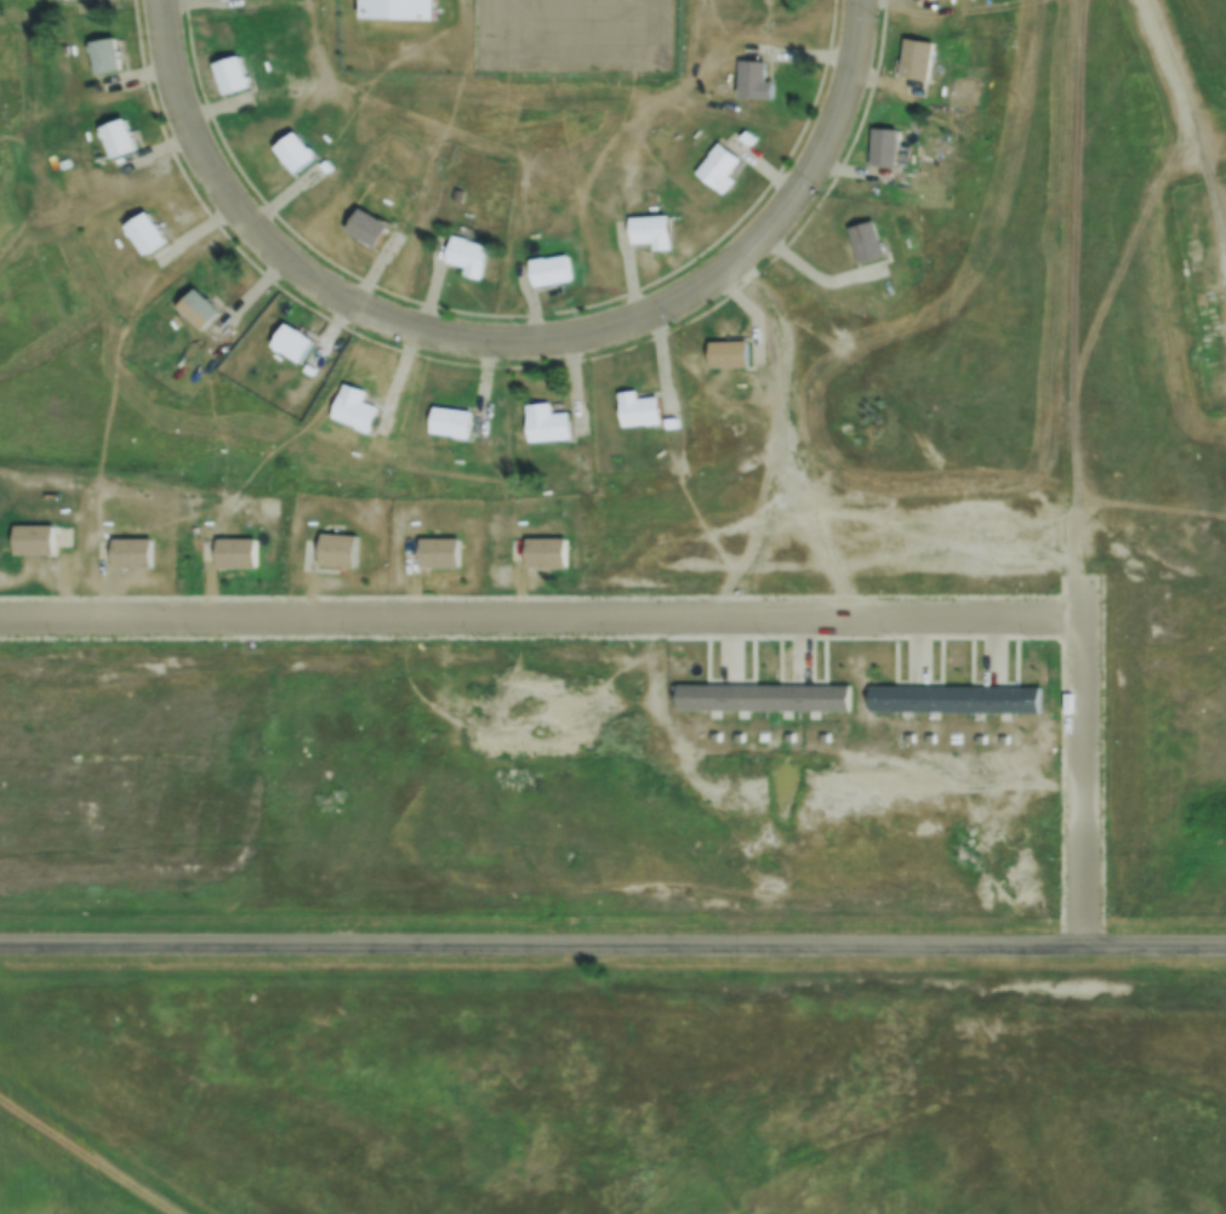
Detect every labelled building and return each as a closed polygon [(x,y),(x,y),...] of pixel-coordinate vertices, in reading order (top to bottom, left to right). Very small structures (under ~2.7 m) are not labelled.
[(360,17),(361,0),(429,0),(428,19),(360,17)] [(89,42),(114,39),(119,69),(93,74),(89,42)] [(934,42),(929,79),(900,75),(906,39),(934,42)] [(245,78),(247,76),(250,81),(246,82),(247,86),(222,93),(213,64),(238,56),(245,78)] [(740,59),(765,61),(765,81),(772,81),(772,99),(739,98),(740,59)] [(99,127),(124,119),(133,149),(110,158),(99,127)] [(873,129),(897,129),(896,166),(872,165),(873,129)] [(312,153),(315,156),(295,173),(273,147),(293,130),(308,148),(310,147),(314,152),(312,153)] [(745,131),(754,138),(748,146),(739,138),(745,131)] [(695,173),(719,143),(740,159),(728,175),(734,179),(723,195),(695,173)] [(384,222),(388,224),(373,247),(344,229),(359,207),(380,220),(380,218),(384,221),(384,222)] [(125,227),(146,212),(165,241),(144,255),(125,227)] [(669,215),(672,250),(654,251),(652,244),(631,245),(629,217),(669,215)] [(873,221),(883,257),(859,264),(849,227),(873,221)] [(454,236),(490,246),(480,280),(463,275),(466,268),(446,262),(454,236)] [(571,279),(535,286),(530,260),(543,257),(544,258),(566,255),(571,279)] [(176,308),(195,289),(218,313),(200,331),(176,308)] [(269,346),(285,321),(313,340),(297,364),(269,346)] [(709,342),(747,341),(747,367),(711,367),(709,342)] [(343,382),(366,391),(363,401),(378,407),(369,432),(330,418),(343,382)] [(617,393),(637,392),(638,399),(657,398),(660,424),(621,428),(617,393)] [(525,406),(549,404),(551,415),(566,414),(569,439),(528,443),(525,406)] [(433,407),(471,412),(467,438),(430,433),(433,407)] [(663,420),(675,418),(677,429),(665,431),(663,420)] [(15,526),(53,526),(52,554),(15,554),(15,526)] [(319,534),(357,536),(354,568),(318,565),(319,534)] [(112,538),(150,538),(150,566),(112,566),(112,538)] [(216,538),(255,538),(255,568),(216,568),(216,538)] [(420,538),(457,538),(457,566),(420,566),(420,538)] [(526,538),(565,538),(565,566),(526,566),(526,538)] [(874,684),(1042,683),(1042,707),(874,708),(874,684)] [(683,686),(850,685),(850,709),(683,711),(683,686)]
